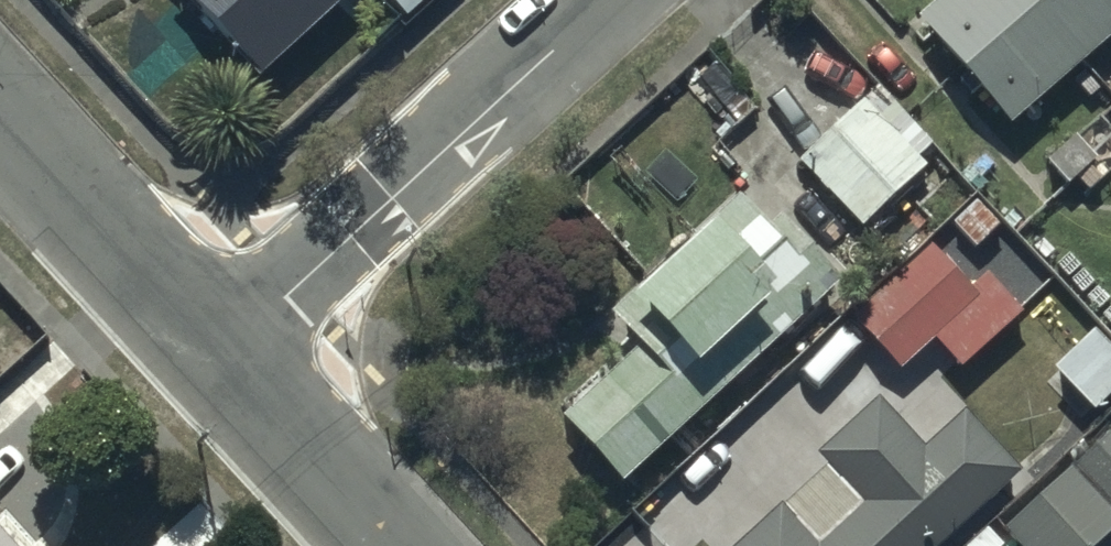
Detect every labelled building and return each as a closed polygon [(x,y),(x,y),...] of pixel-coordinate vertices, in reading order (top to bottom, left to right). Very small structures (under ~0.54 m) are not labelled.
[(260,93),(367,0),(178,0),(260,93)] [(919,38),(1011,142),(1110,54),(1110,0),(961,0),(919,38)] [(866,112),(799,172),(860,240),(926,180),(866,112)] [(621,501),(836,297),(777,233),(766,242),(737,211),(609,332),(623,347),(569,399),(582,413),(559,435),(621,501)] [(1024,313),(987,274),(970,290),(931,248),(856,316),(904,368),(935,340),(962,369),(1024,313)] [(1093,328),(1054,366),(1099,412),(1110,400),(1110,346),(1093,328)] [(1021,467),(964,407),(925,445),(879,397),(818,454),(862,500),(821,539),(784,499),(734,545),(937,545),(1021,467)] [(999,537),(1007,545),(1096,545),(1110,532),(1110,427),(999,537)] [(0,526),(0,545),(18,545),(0,526)] [(61,531),(44,545),(74,545),(61,531)]
